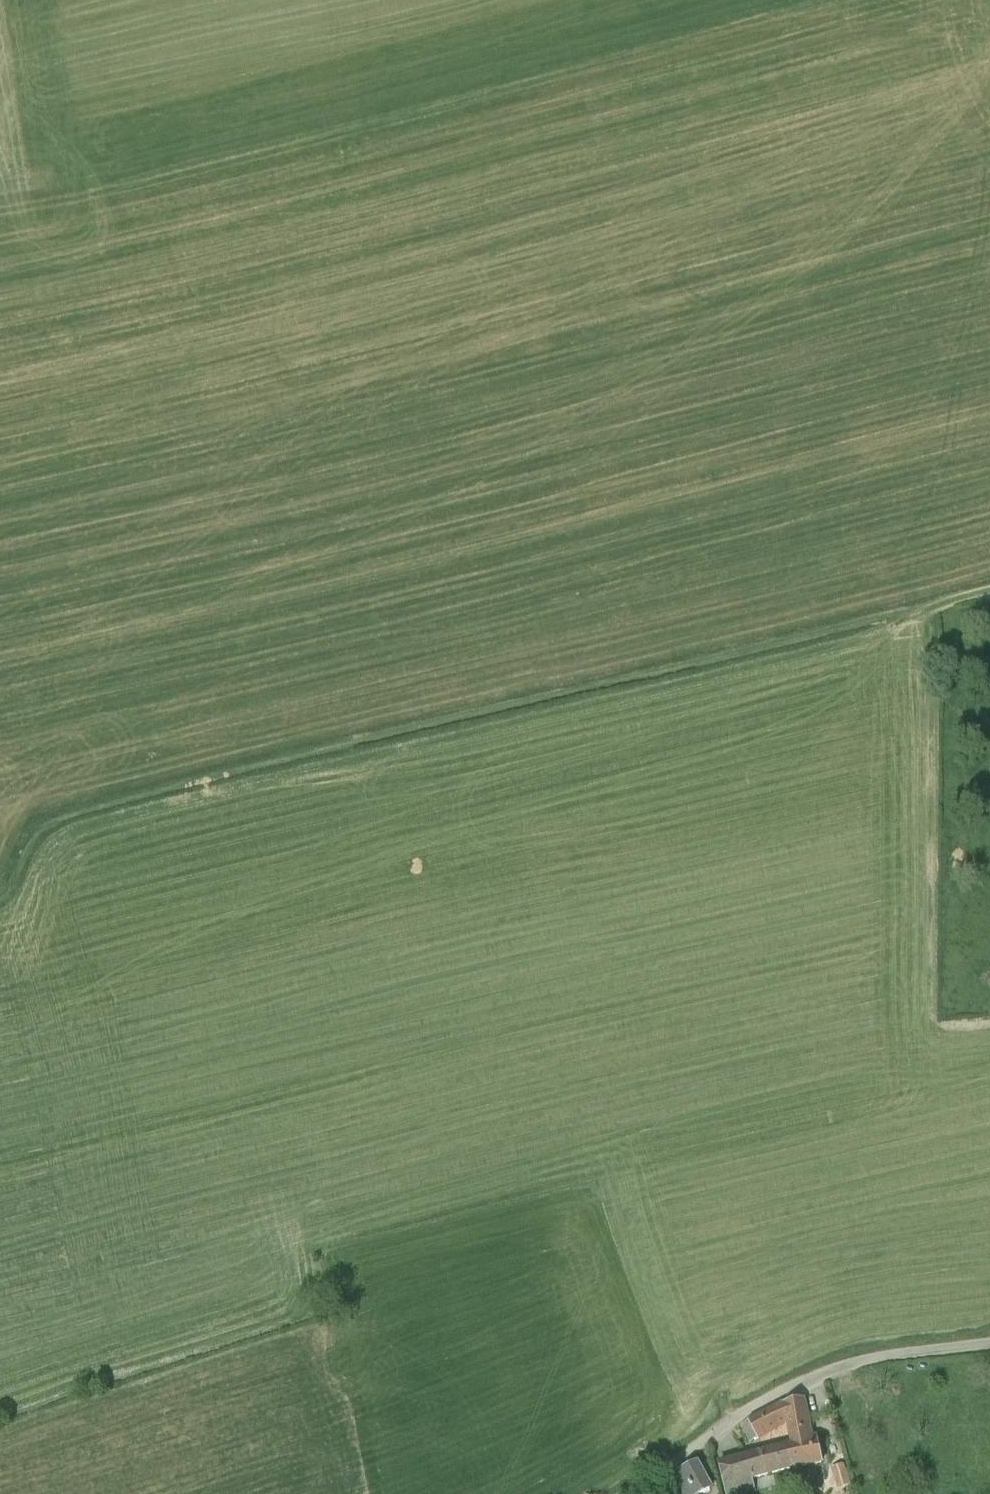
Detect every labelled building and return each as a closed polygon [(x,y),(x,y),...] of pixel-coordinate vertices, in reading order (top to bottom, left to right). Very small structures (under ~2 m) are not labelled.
[(793,1469),(803,1467),(823,1462),(817,1440),(812,1440),(810,1426),(803,1399),(784,1404),(789,1421),(794,1444),(788,1446),(793,1469)] [(752,1442),(789,1421),(784,1404),(770,1410),(743,1426),(752,1442)] [(793,1469),(788,1446),(747,1457),(719,1464),(728,1493),(748,1493),(756,1492),(753,1480),(793,1469)] [(706,1480),(697,1463),(668,1478),(677,1493),(702,1493),(711,1490),(706,1480)]
